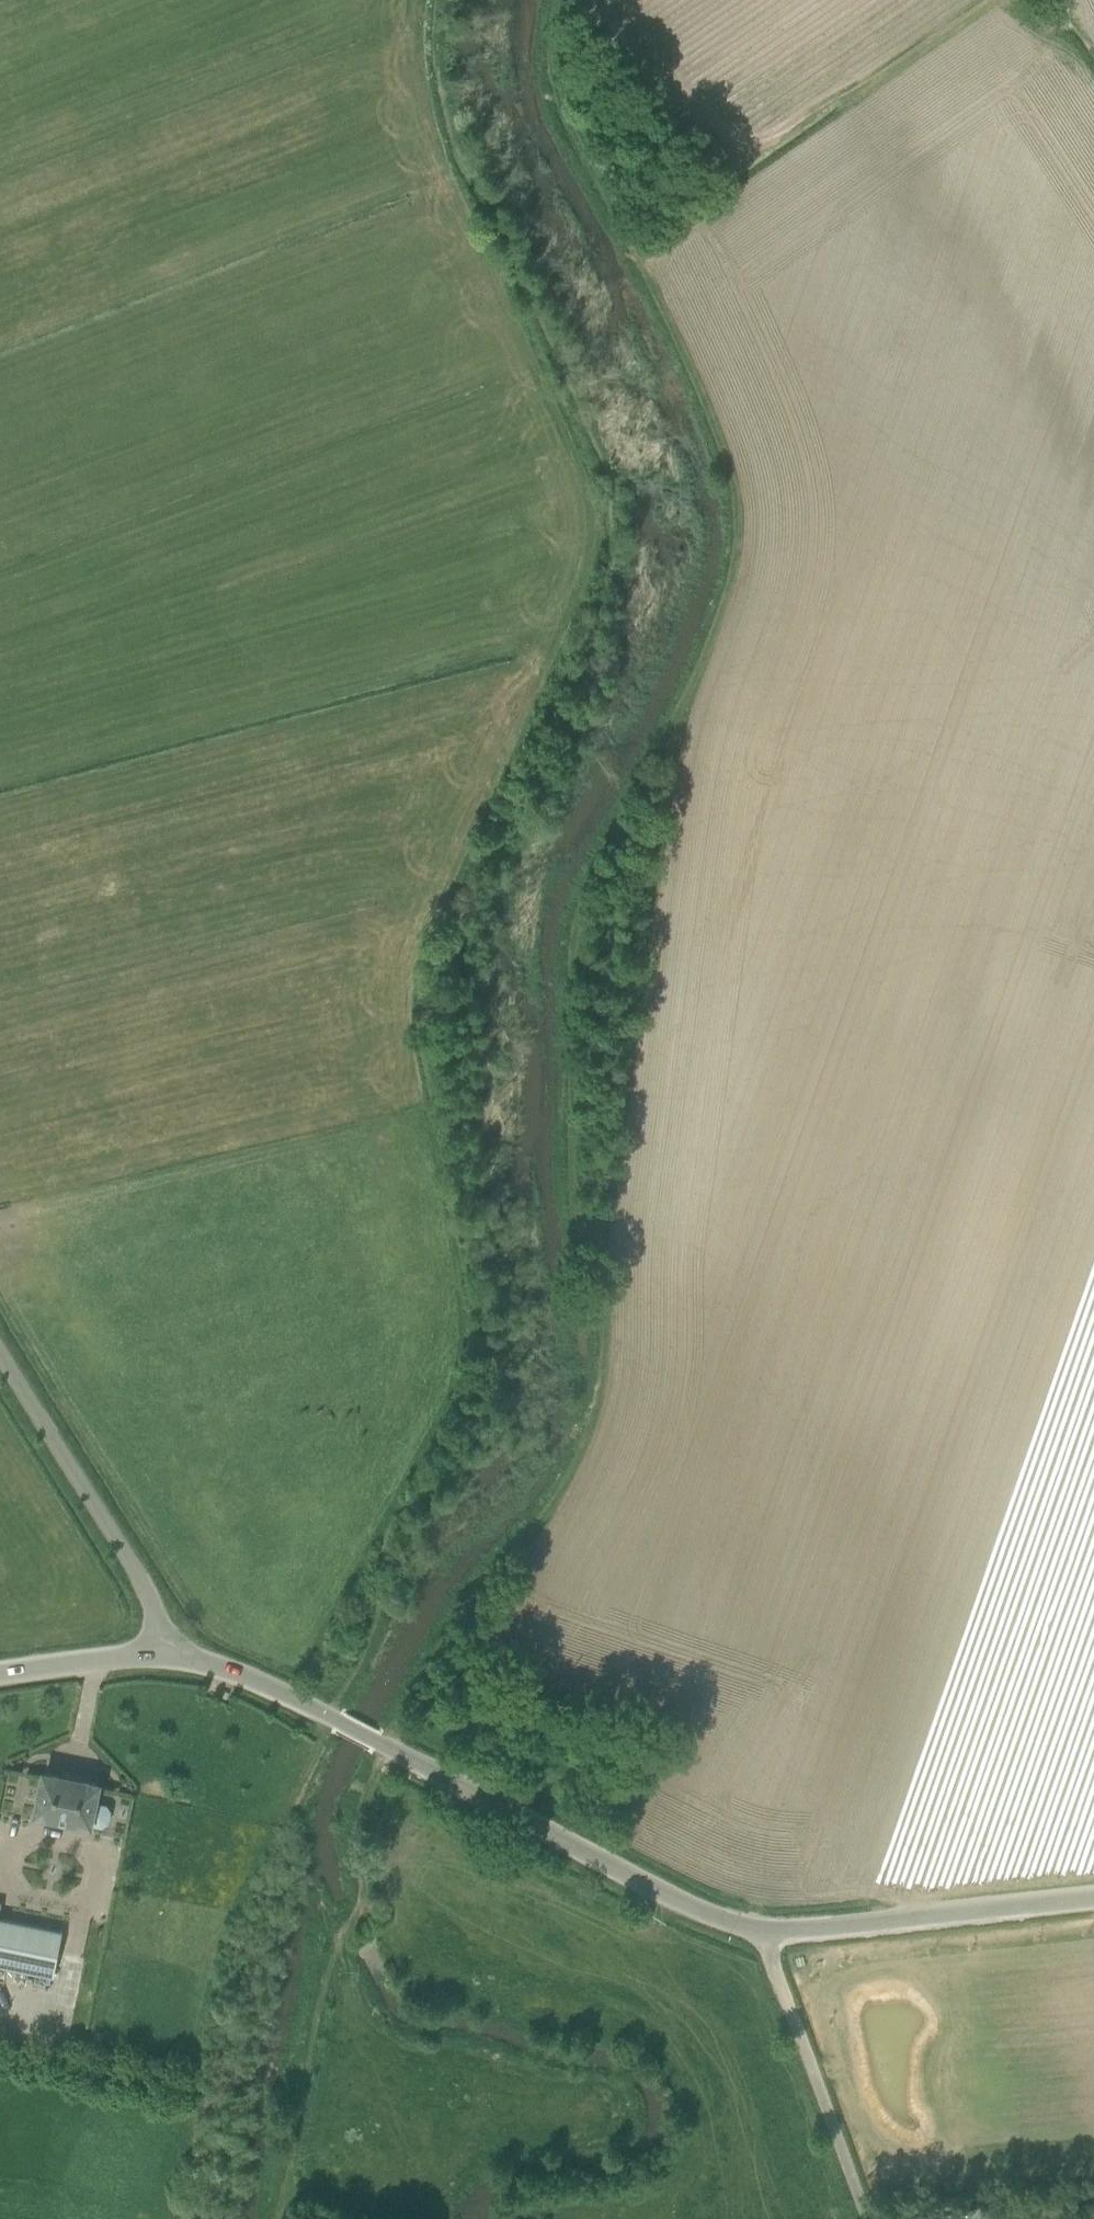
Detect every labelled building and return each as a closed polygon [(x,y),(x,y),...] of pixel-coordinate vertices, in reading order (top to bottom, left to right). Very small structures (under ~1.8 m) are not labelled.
[(107,1806),(95,1804),(99,1785),(44,1774),(36,1816),(90,1827),(91,1825),(102,1827),(108,1824),(110,1811),(107,1806)] [(54,1977),(63,1931),(0,1918),(0,1965),(54,1977)] [(999,2205),(968,2209),(970,2218),(1001,2218),(999,2205)]
